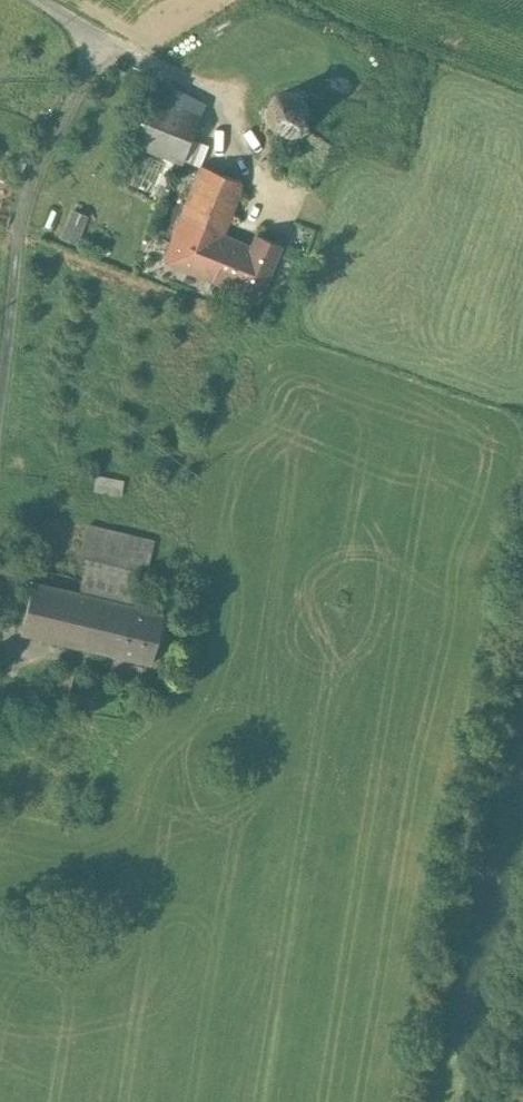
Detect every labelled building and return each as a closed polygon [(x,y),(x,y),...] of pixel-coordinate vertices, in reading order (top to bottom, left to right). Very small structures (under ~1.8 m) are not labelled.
[(282,132),(290,132),(294,123),(302,126),(306,120),(307,112),(305,105),(301,98),(294,94),(286,93),(279,96),(273,100),(269,107),(268,115),(270,122),(275,128),(282,132)] [(202,117),(183,110),(166,153),(185,160),(202,117)] [(302,126),(294,123),(290,132),(276,164),(311,180),(329,139),(302,126)] [(201,165),(165,258),(233,288),(252,244),(224,232),(243,183),(201,165)] [(70,207),(62,238),(82,243),(90,212),(70,207)] [(233,288),(232,291),(256,301),(280,243),(257,233),(252,244),(233,288)] [(122,480),(95,474),(92,487),(119,493),(122,480)] [(153,542),(87,525),(79,559),(87,561),(138,574),(145,575),(153,542)] [(138,574),(87,561),(80,590),(131,603),(138,574)] [(80,590),(32,578),(20,628),(119,652),(131,603),(80,590)] [(162,610),(131,603),(119,652),(150,660),(162,610)] [(75,665),(62,663),(59,681),(71,683),(75,665)]
